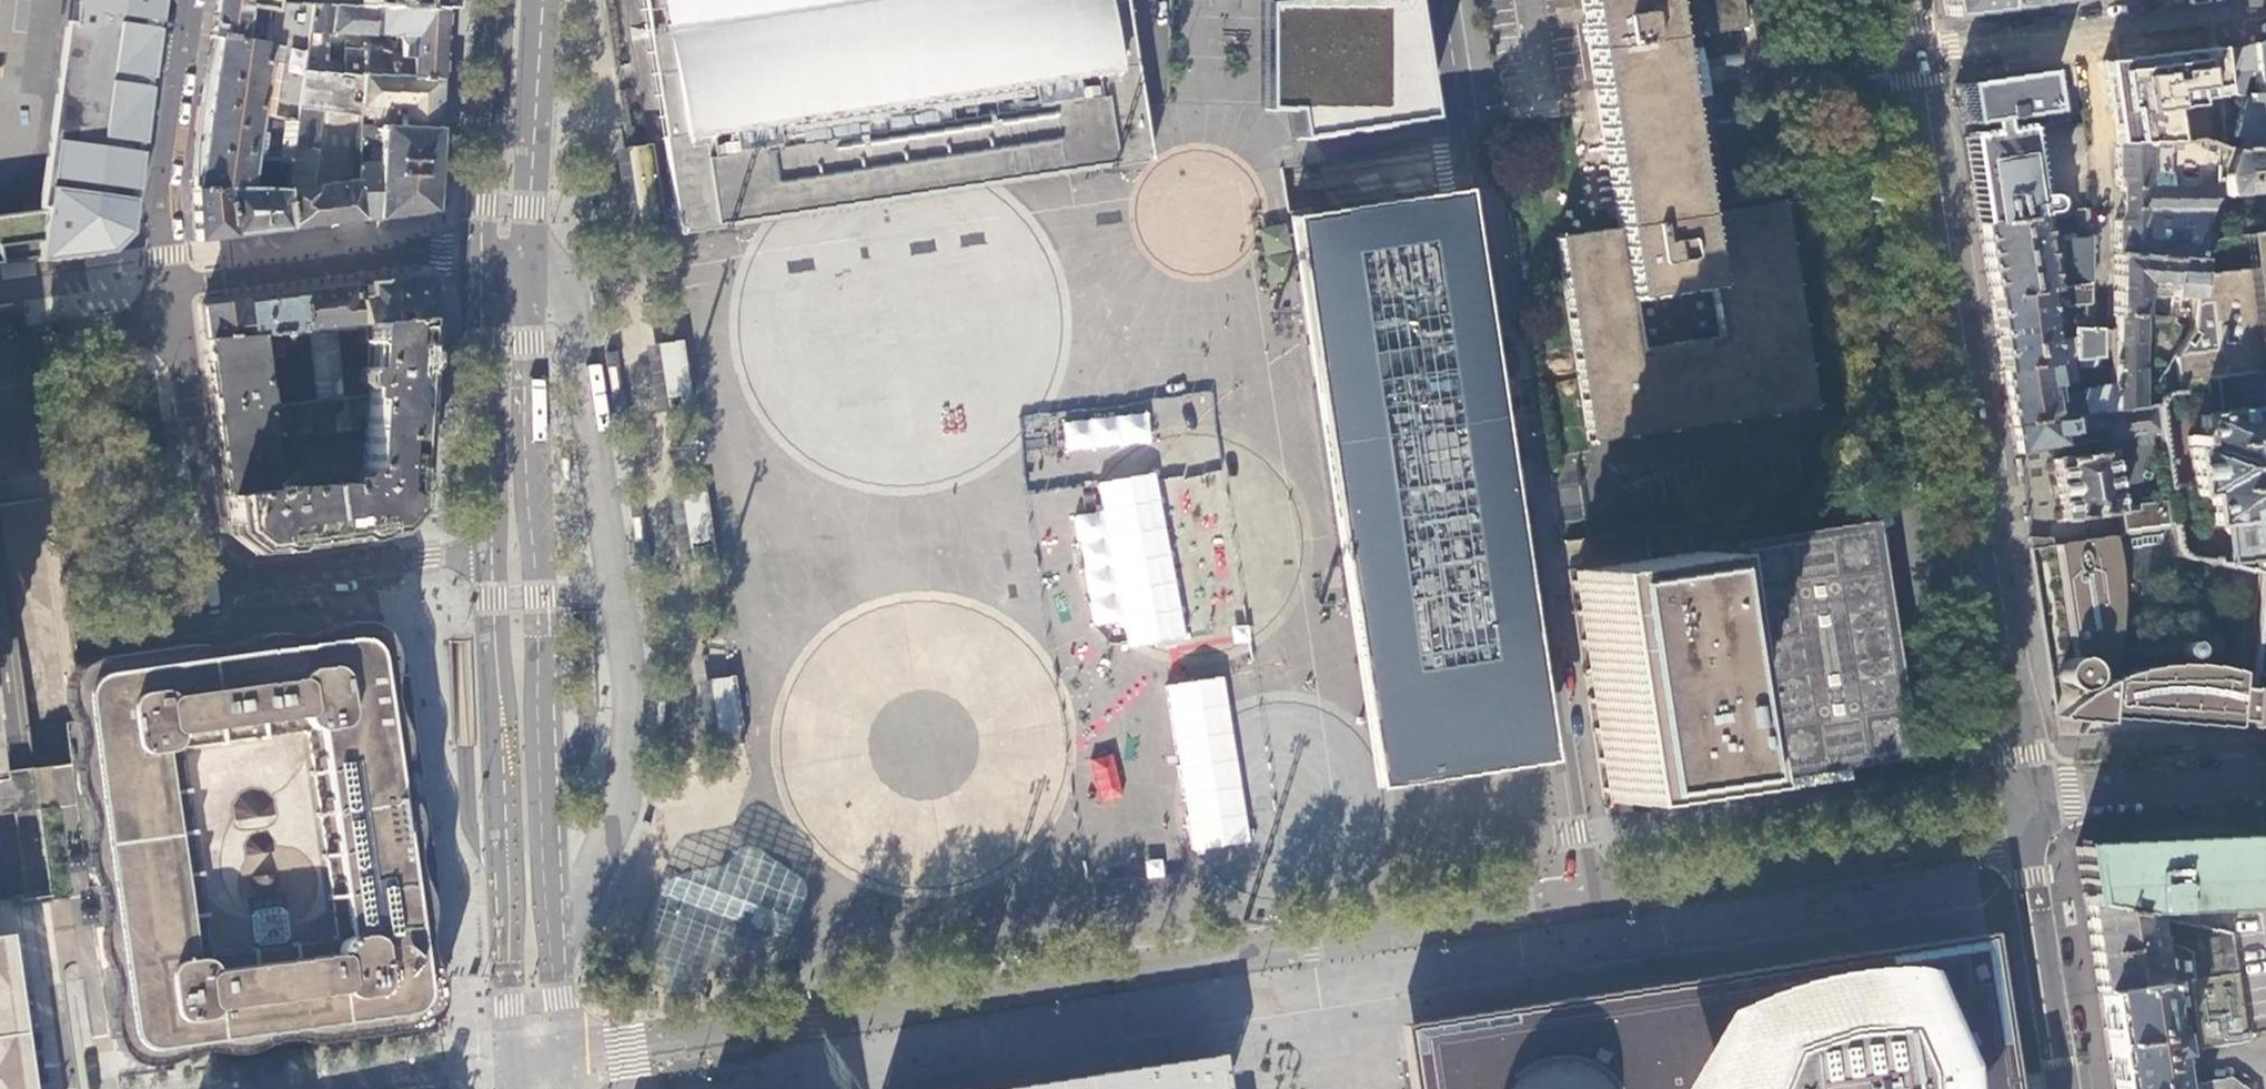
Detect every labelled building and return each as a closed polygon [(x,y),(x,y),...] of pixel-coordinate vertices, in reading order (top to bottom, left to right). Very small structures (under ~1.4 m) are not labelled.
[(41,223),(36,264),(104,255),(128,232),(162,0),(73,0),(41,223)] [(275,2),(275,0),(218,0),(212,37),(242,41),(247,8),(272,12),(273,2),(275,2)] [(275,2),(312,4),(333,5),(443,9),(443,0),(275,0),(275,2)] [(677,233),(756,221),(900,199),(1080,171),(1148,160),(1140,106),(1123,0),(641,0),(677,233)] [(1256,110),(1286,110),(1290,138),(1423,118),(1405,0),(1256,0),(1256,110)] [(1740,29),(1735,0),(1577,0),(1612,229),(1552,239),(1584,444),(1809,407),(1777,202),(1696,215),(1668,39),(1740,29)] [(1944,17),(2019,7),(2018,0),(1941,0),(1944,17)] [(306,42),(312,4),(275,2),(273,2),(272,12),(268,44),(242,41),(212,37),(200,124),(191,187),(224,189),(247,190),(249,178),(251,163),(288,165),(291,146),(297,107),(302,73),(306,42)] [(331,33),(333,5),(312,4),(306,42),(316,43),(319,43),(320,32),(331,33)] [(440,47),(443,9),(333,5),(331,33),(345,33),(394,36),(394,45),(384,44),(383,52),(375,52),(376,48),(368,43),(364,43),(363,53),(363,63),(362,63),(360,76),(438,80),(440,47)] [(316,43),(306,42),(302,73),(317,74),(318,62),(314,62),(316,43)] [(2233,46),(2239,96),(2245,97),(2250,76),(2259,75),(2265,91),(2265,42),(2233,46)] [(2113,146),(2191,141),(2187,109),(2211,106),(2210,100),(2235,95),(2239,96),(2233,46),(2224,47),(2162,55),(2140,58),(2102,63),(2113,146)] [(344,63),(343,63),(343,75),(360,76),(362,63),(352,62),(352,56),(344,56),(344,63)] [(318,62),(317,74),(330,74),(330,63),(318,62)] [(343,63),(330,63),(330,74),(343,75),(343,63)] [(2040,71),(1954,82),(1961,123),(1984,119),(1986,132),(1963,136),(1976,223),(2034,214),(2045,212),(2048,210),(2049,208),(2049,207),(2050,205),(2050,204),(2049,202),(2049,200),(2048,199),(2047,198),(2046,197),(2045,196),(2043,196),(2042,196),(2041,196),(2037,196),(2033,197),(2023,129),(2000,132),(1998,119),(2026,115),(2044,112),(2042,93),(2040,71)] [(317,74),(302,73),(297,107),(322,110),(359,114),(360,76),(343,75),(330,74),(317,74)] [(437,106),(438,80),(360,76),(359,114),(359,126),(373,127),(373,107),(401,109),(401,128),(435,131),(437,106)] [(2062,90),(2042,93),(2044,112),(2046,126),(2067,123),(2062,90)] [(2249,92),(2234,138),(2240,138),(2241,149),(2241,151),(2265,148),(2265,91),(2249,92)] [(373,107),(373,127),(401,128),(401,109),(373,107)] [(433,161),(435,131),(401,128),(373,127),(359,126),(358,133),(379,136),(378,169),(369,167),(370,156),(358,155),(357,183),(364,221),(430,212),(432,186),(433,161)] [(2149,144),(2113,146),(2113,180),(2119,189),(2118,199),(2118,212),(2113,221),(2113,252),(2193,262),(2195,252),(2197,240),(2200,224),(2228,151),(2198,141),(2197,141),(2191,141),(2164,143),(2149,144)] [(627,147),(613,150),(628,233),(669,226),(654,142),(627,147)] [(316,150),(291,146),(288,165),(286,180),(284,191),(282,191),(287,230),(344,223),(364,221),(357,183),(311,188),(316,150)] [(2230,151),(2223,173),(2226,197),(2265,191),(2265,148),(2241,151),(2241,149),(2230,151)] [(286,180),(288,165),(251,163),(249,178),(286,180)] [(224,189),(191,187),(192,191),(194,242),(210,240),(230,238),(224,189)] [(282,191),(247,190),(224,189),(230,238),(265,233),(287,230),(282,191)] [(1448,197),(1271,221),(1286,327),(1299,327),(1308,379),(1295,381),(1307,456),(1318,528),(1329,524),(1372,787),(1539,760),(1494,480),(1448,197)] [(2034,214),(1976,223),(1981,256),(1988,299),(2084,284),(2085,238),(2062,241),(2061,276),(2044,278),(2034,216),(2034,214)] [(36,264),(41,223),(0,227),(0,268),(36,264)] [(2197,240),(2195,252),(2245,248),(2247,266),(2196,272),(2186,338),(2168,363),(2162,370),(2166,372),(2157,382),(2157,387),(2203,382),(2216,380),(2265,374),(2265,227),(2245,231),(2245,235),(2197,240)] [(2193,262),(2113,252),(2112,304),(2110,386),(2109,412),(2137,407),(2141,400),(2141,342),(2137,342),(2137,316),(2144,316),(2144,304),(2142,301),(2142,297),(2171,299),(2160,361),(2168,363),(2186,338),(2196,272),(2197,263),(2193,262)] [(358,327),(423,321),(424,315),(425,296),(424,292),(423,289),(421,287),(417,283),(415,283),(412,282),(409,282),(372,287),(366,287),(369,300),(354,303),(358,327)] [(2084,284),(1988,299),(1992,328),(1999,370),(2069,361),(2098,357),(2099,329),(2076,331),(2076,339),(2059,341),(2061,348),(2047,351),(2041,305),(2059,302),(2061,308),(2084,304),(2084,284)] [(304,332),(358,327),(354,303),(352,289),(333,292),(299,296),(304,332)] [(201,309),(205,341),(256,336),(275,334),(304,332),(299,296),(244,303),(201,309)] [(392,531),(404,517),(413,507),(419,391),(423,330),(423,321),(358,327),(304,332),(275,334),(278,354),(259,357),(256,336),(205,341),(213,396),(232,535),(254,555),(289,549),(344,539),(392,531)] [(278,354),(275,334),(256,336),(259,357),(278,354)] [(679,340),(655,344),(666,411),(690,406),(679,340)] [(2069,361),(1999,370),(2001,385),(2008,427),(2026,424),(2100,413),(2109,412),(2110,386),(2051,396),(2050,388),(2058,386),(2058,383),(2072,381),(2069,361)] [(618,367),(608,368),(611,392),(621,391),(618,367)] [(2203,382),(2206,419),(2188,421),(2190,450),(2188,450),(2193,498),(2205,496),(2208,525),(2205,525),(2207,530),(2220,528),(2224,566),(2261,572),(2262,566),(2265,565),(2265,557),(2260,558),(2255,522),(2265,520),(2265,413),(2219,418),(2216,380),(2203,382)] [(2100,413),(2026,424),(2027,438),(2028,450),(2096,440),(2095,432),(2103,431),(2100,413)] [(2107,451),(2050,461),(2059,521),(2117,512),(2107,451)] [(569,483),(569,461),(561,461),(561,483),(569,483)] [(462,470),(462,492),(470,492),(470,470),(462,470)] [(703,492),(678,496),(689,563),(713,558),(703,492)] [(1686,553),(1719,768),(1757,763),(1886,743),(1847,495),(1652,525),(1657,557),(1686,553)] [(2138,510),(2120,513),(2123,534),(2169,527),(2165,501),(2137,505),(2138,510)] [(642,518),(632,519),(635,543),(645,542),(642,518)] [(2085,688),(2107,680),(2112,663),(2117,638),(2120,613),(2121,587),(2119,561),(2113,536),(2057,545),(2070,629),(2074,657),(2067,659),(2062,664),(2059,670),(2059,679),(2063,684),(2073,689),(2079,689),(2085,688)] [(2030,548),(2052,545),(2051,538),(2028,537),(2030,548)] [(1720,782),(1719,768),(1686,553),(1657,557),(1562,570),(1599,802),(1720,782)] [(134,669),(82,676),(91,751),(116,933),(118,949),(134,1058),(426,1019),(403,855),(385,729),(372,635),(174,663),(134,669)] [(2258,636),(2256,674),(2265,673),(2265,635),(2258,636)] [(2189,642),(2185,644),(2183,646),(2182,652),(2186,656),(2193,656),(2197,653),(2197,646),(2193,642),(2189,642)] [(2107,680),(2105,716),(2234,727),(2238,672),(2230,669),(2209,666),(2183,663),(2157,665),(2137,669),(2107,680)] [(733,675),(708,679),(719,746),(743,742),(733,675)] [(2105,716),(2107,680),(2080,694),(2054,716),(2057,720),(2088,722),(2105,723),(2105,716)] [(2256,685),(2250,727),(2265,726),(2265,685),(2256,685)] [(667,701),(658,701),(656,725),(666,725),(667,701)] [(1114,753),(1089,758),(1097,801),(1123,796),(1114,753)] [(2075,848),(2083,905),(2166,921),(2166,911),(2265,905),(2265,838),(2245,839),(2075,848)] [(638,974),(642,978),(655,984),(673,989),(679,989),(683,988),(690,983),(724,954),(731,949),(740,947),(771,942),(776,941),(781,939),(784,936),(787,933),(801,894),(803,888),(803,882),(803,879),(801,876),(797,872),(757,844),(752,841),(747,840),(742,842),(738,845),(733,849),(726,859),(724,861),(720,863),(711,865),(690,868),(680,870),(675,872),(671,875),(665,882),(661,889),(635,960),(635,965),(636,970),(638,974)] [(2166,921),(2083,905),(2089,939),(2097,992),(2156,984),(2159,984),(2153,941),(2187,948),(2190,979),(2234,973),(2229,932),(2166,921)] [(1396,1024),(1402,1062),(1404,1080),(1406,1088),(2012,1088),(2008,1063),(1999,1004),(1987,931),(1964,935),(1883,948),(1805,960),(1801,961),(1796,961),(1792,962),(1696,977),(1643,985),(1605,991),(1510,1006),(1443,1016),(1426,1019),(1396,1024)] [(11,1088),(19,1088),(0,962),(0,1015),(11,1088)] [(2159,984),(2156,984),(2161,1031),(2180,1030),(2183,1050),(2244,1041),(2234,973),(2190,979),(2159,984)] [(2156,984),(2097,992),(2106,1046),(2108,1061),(2163,1053),(2183,1050),(2180,1030),(2161,1031),(2156,984)] [(0,1015),(0,1088),(11,1088),(0,1015)] [(1151,1062),(996,1086),(977,1088),(1222,1088),(1216,1052),(1151,1062)] [(2108,1061),(2110,1077),(2112,1088),(2161,1088),(2168,1088),(2165,1069),(2163,1053),(2108,1061)] [(2194,1084),(2195,1088),(2243,1088),(2229,1079),(2194,1084)]
